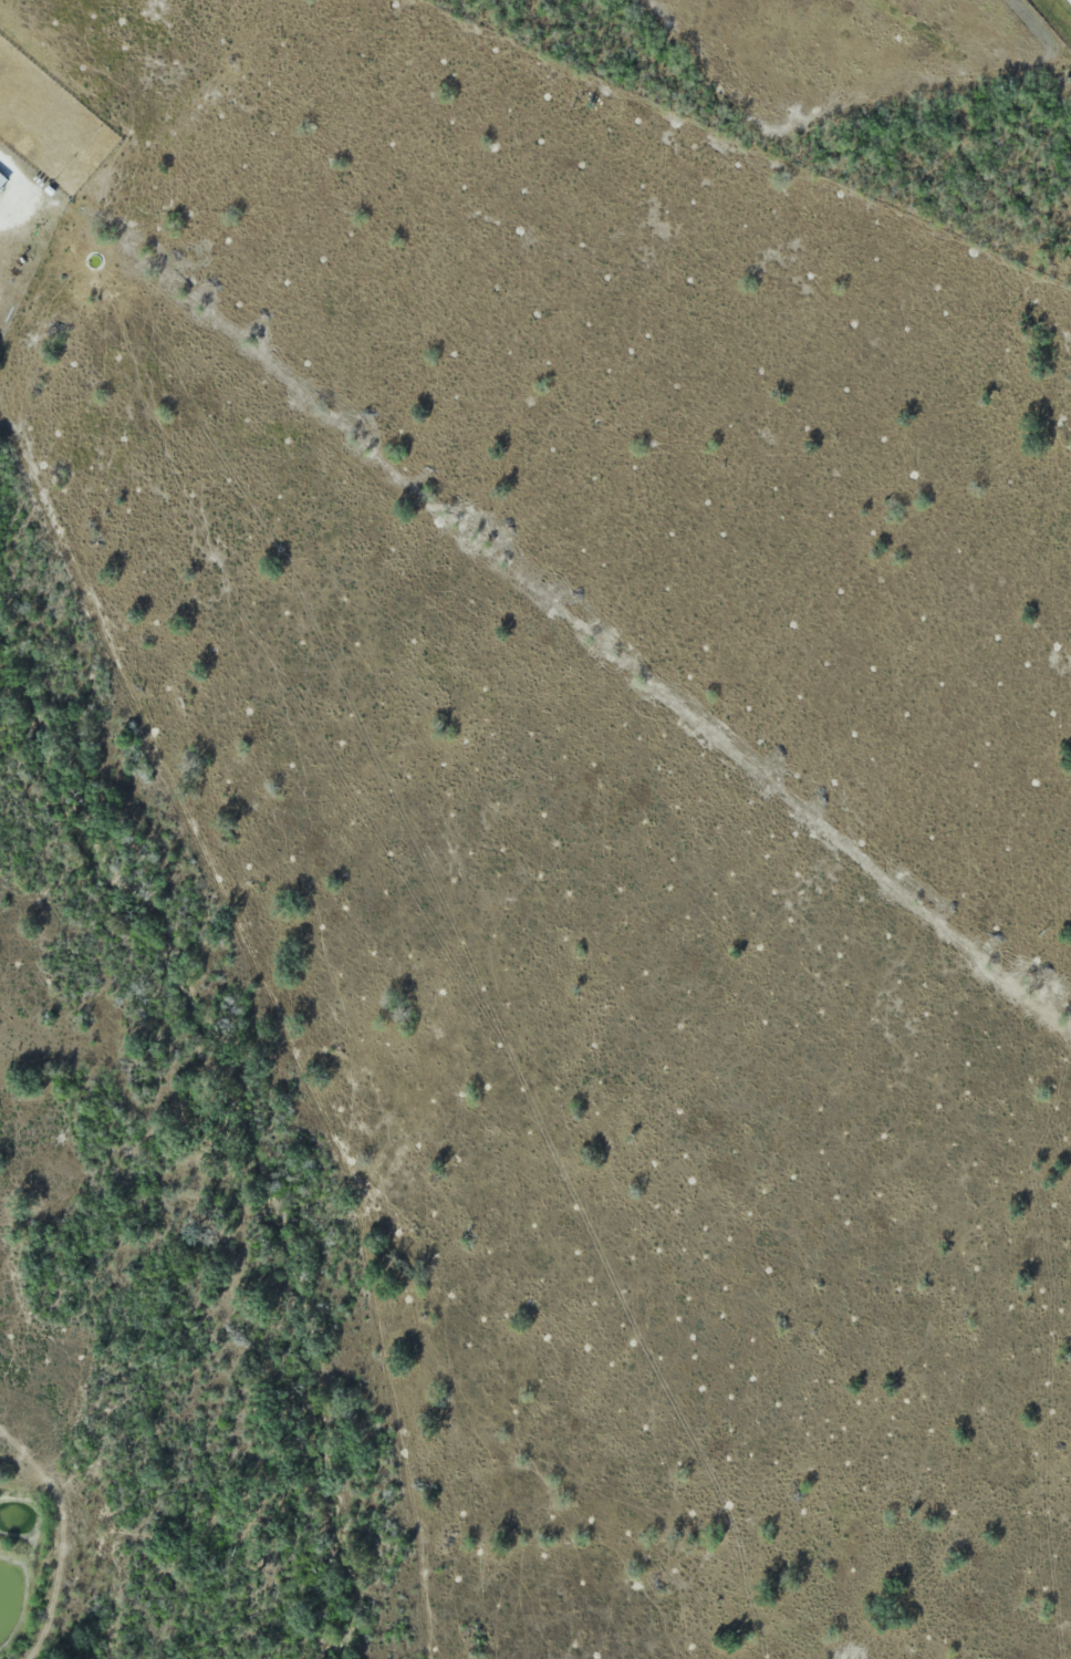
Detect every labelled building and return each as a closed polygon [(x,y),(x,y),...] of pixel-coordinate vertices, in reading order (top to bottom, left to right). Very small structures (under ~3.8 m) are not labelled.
[(14,180),(0,168),(0,197),(14,180)]
